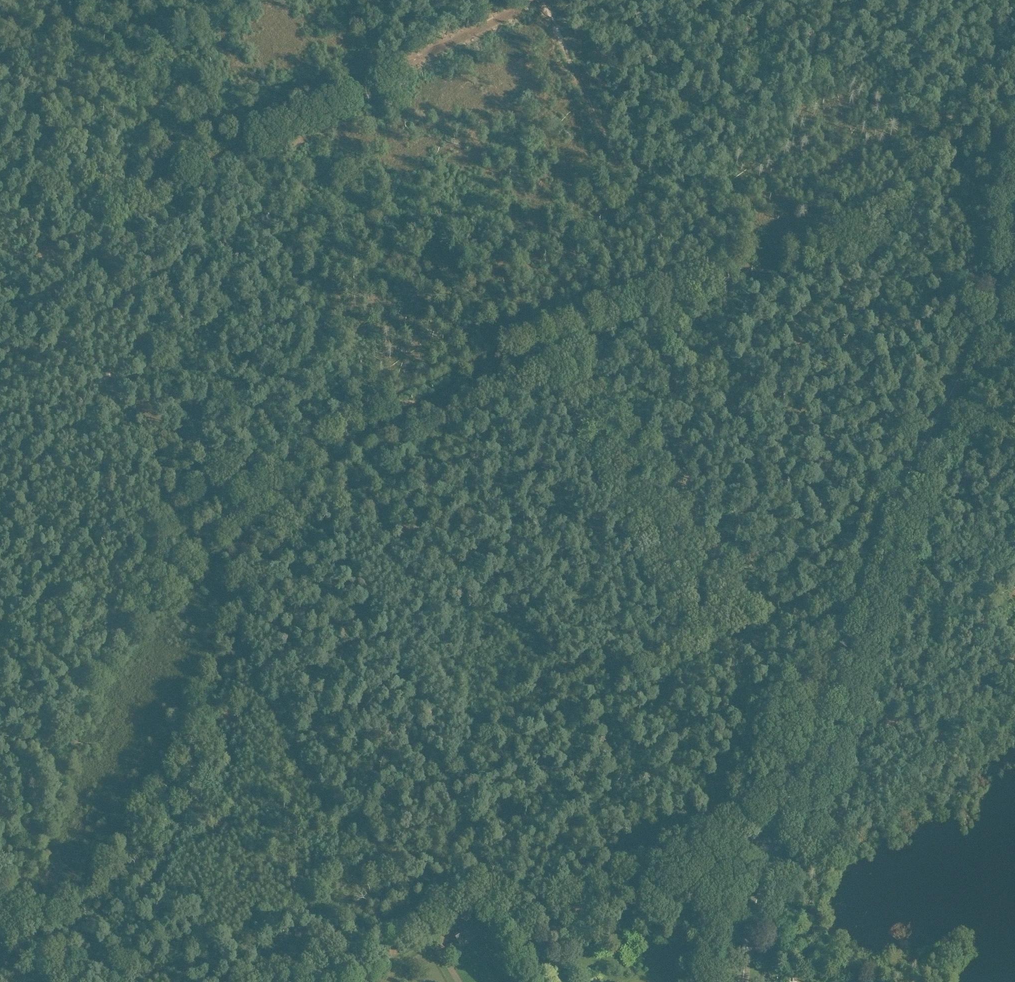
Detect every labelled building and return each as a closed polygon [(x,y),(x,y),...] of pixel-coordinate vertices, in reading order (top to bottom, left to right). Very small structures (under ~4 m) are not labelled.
[(823,859),(825,850),(818,848),(815,857),(823,859)] [(458,901),(463,909),(473,903),(468,895),(458,901)]
